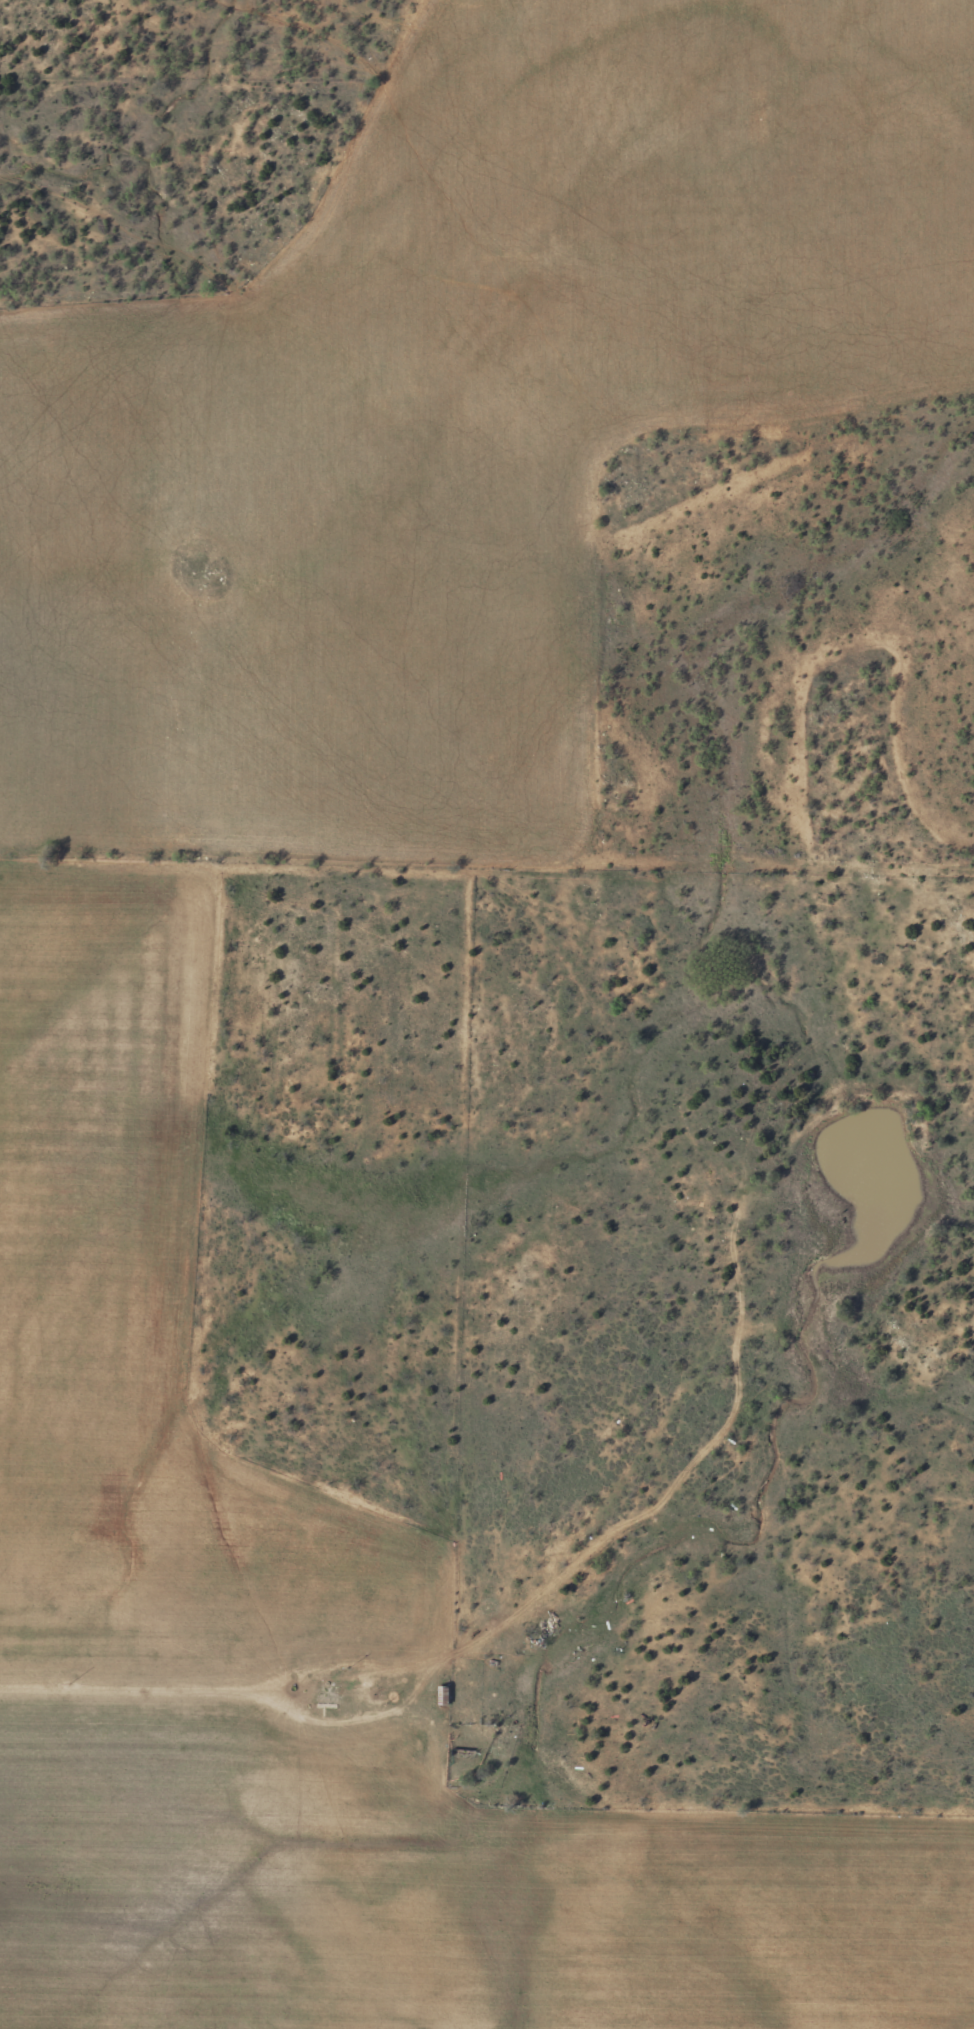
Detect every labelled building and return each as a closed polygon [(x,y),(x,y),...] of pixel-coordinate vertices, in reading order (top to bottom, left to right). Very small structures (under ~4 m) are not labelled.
[(340,1698),(322,1698),(322,1709),(340,1709),(340,1698)]
